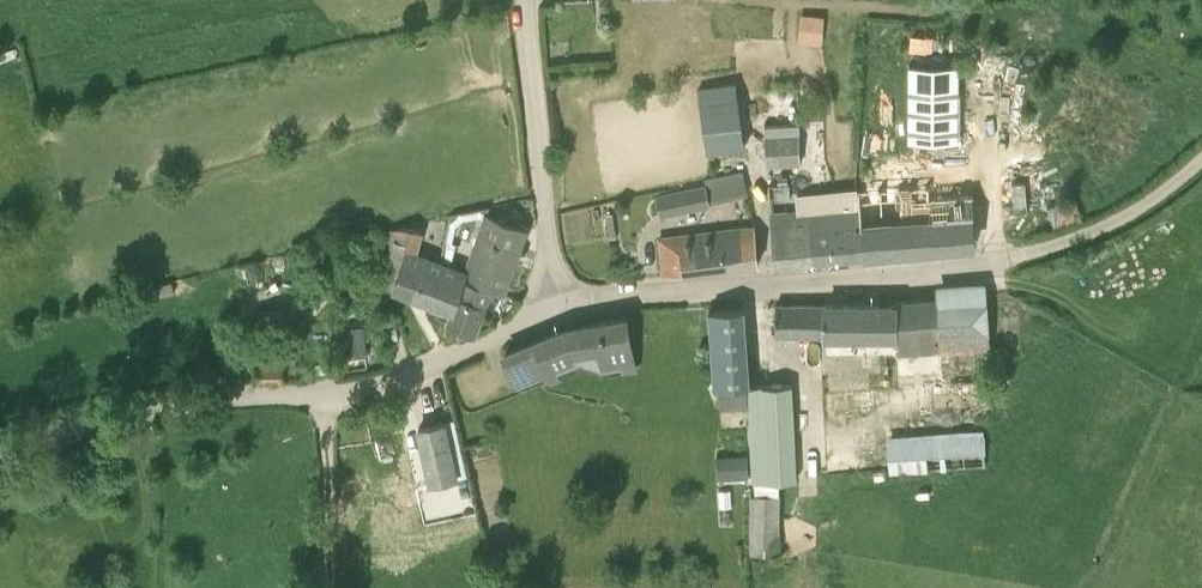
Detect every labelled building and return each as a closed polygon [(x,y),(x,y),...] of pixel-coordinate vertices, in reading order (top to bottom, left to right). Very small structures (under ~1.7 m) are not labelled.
[(805,38),(829,39),(831,12),(806,11),(805,38)] [(910,141),(957,141),(958,64),(910,64),(910,141)] [(742,79),(703,85),(714,151),(753,145),(742,79)] [(807,162),(806,120),(771,121),(773,163),(807,162)] [(684,210),(710,204),(709,200),(746,192),(741,171),(704,180),(706,186),(657,196),(661,214),(684,210)] [(967,178),(860,190),(864,253),(925,247),(973,242),(967,178)] [(776,262),(864,253),(860,190),(836,192),(838,206),(771,212),(773,238),(776,262)] [(491,287),(490,287),(503,292),(515,260),(512,259),(523,227),(500,219),(487,214),(490,207),(451,214),(451,215),(440,257),(451,260),(455,243),(452,242),(457,225),(460,221),(463,219),(479,216),(485,219),(467,270),(464,278),(465,278),(491,287)] [(393,229),(383,258),(375,281),(414,295),(428,256),(416,252),(423,231),(407,226),(393,229)] [(722,230),(727,266),(757,261),(755,228),(722,230)] [(659,236),(663,275),(727,266),(722,230),(722,229),(659,236)] [(428,256),(414,295),(453,309),(454,309),(465,278),(464,278),(467,270),(450,264),(428,256)] [(454,309),(453,309),(448,324),(475,333),(490,287),(491,287),(465,278),(454,309)] [(825,304),(776,304),(775,333),(828,333),(829,338),(897,338),(898,354),(899,387),(947,384),(947,390),(994,388),(987,295),(894,302),(894,303),(825,303),(825,304)] [(719,387),(750,386),(744,306),(743,306),(709,309),(716,387),(719,387)] [(285,308),(261,308),(261,325),(285,325),(285,308)] [(499,350),(500,351),(510,383),(525,377),(529,386),(552,377),(548,364),(573,357),(572,348),(602,342),(606,359),(638,352),(632,316),(567,327),(517,341),(518,344),(499,350)] [(348,354),(366,353),(364,325),(346,327),(348,354)] [(257,344),(258,355),(259,379),(285,377),(285,376),(284,354),(283,342),(257,344)] [(455,419),(445,421),(451,449),(461,447),(455,419)] [(419,427),(424,451),(431,483),(457,477),(450,445),(445,422),(419,427)] [(952,450),(991,449),(991,427),(894,431),(895,470),(952,468),(952,450)] [(467,476),(461,447),(451,449),(458,478),(467,476)] [(721,452),(722,477),(754,476),(753,451),(721,452)]
